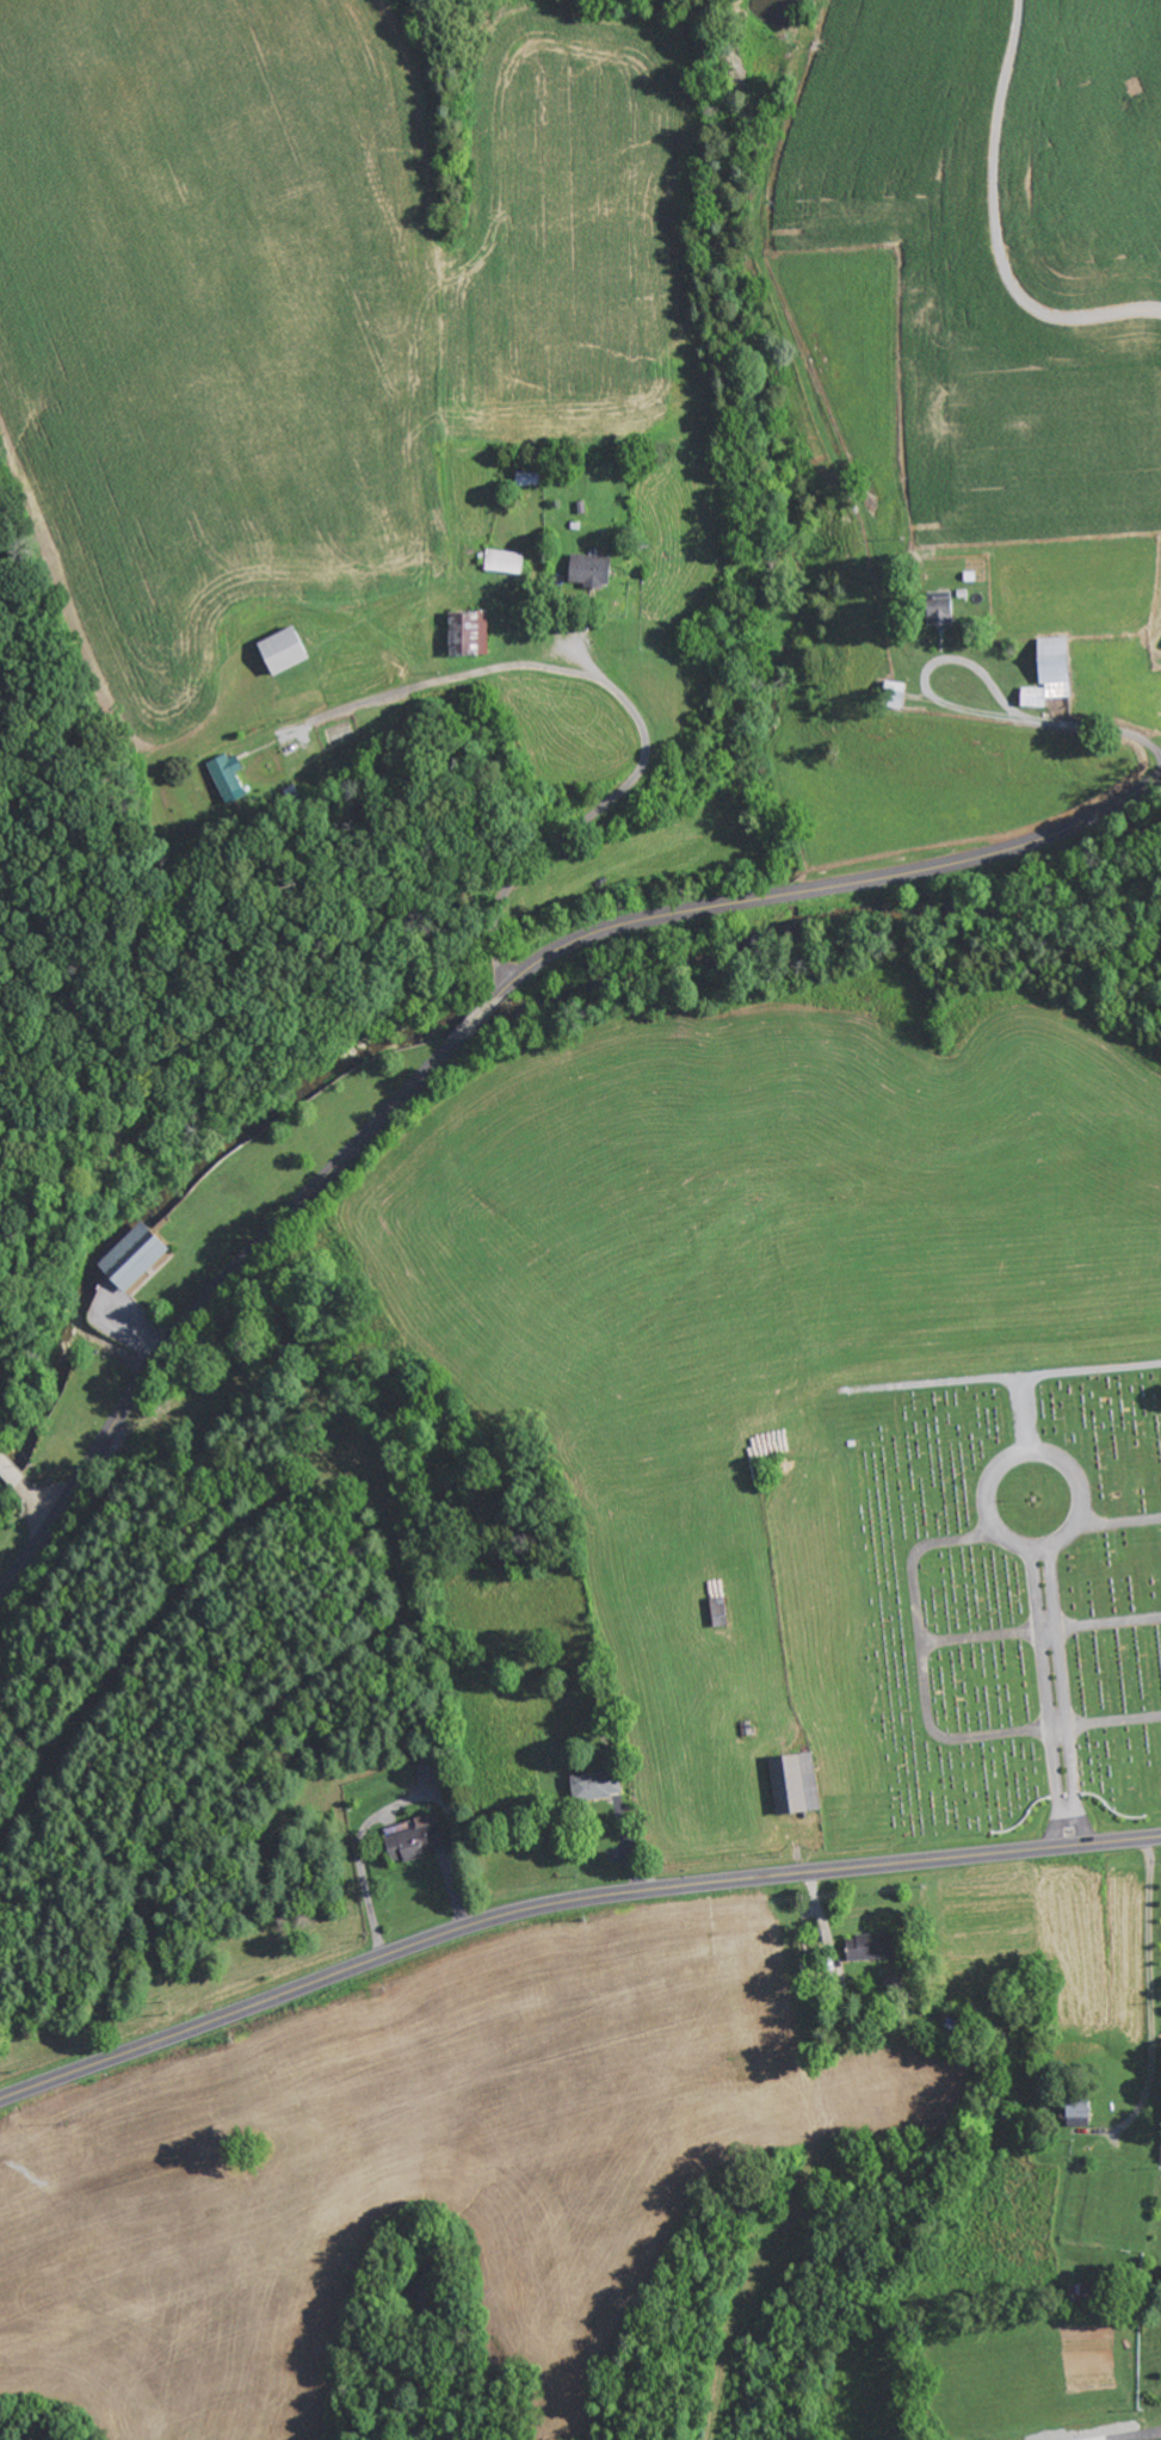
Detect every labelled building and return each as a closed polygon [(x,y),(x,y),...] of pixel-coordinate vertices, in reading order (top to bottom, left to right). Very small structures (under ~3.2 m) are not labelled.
[(606,590),(614,560),(584,552),(577,582),(606,590)] [(926,595),(927,626),(953,625),(952,594),(926,595)] [(487,654),(487,611),(450,611),(450,654),(487,654)] [(269,676),(306,659),(290,626),(254,644),(269,676)] [(1020,706),(1045,707),(1046,697),(1067,697),(1068,638),(1037,637),(1036,687),(1021,687),(1020,706)] [(234,773),(241,770),(234,752),(206,763),(220,797),(241,789),(234,773)] [(98,1265),(123,1292),(169,1249),(144,1221),(98,1265)] [(820,1808),(811,1751),(769,1757),(772,1778),(779,1776),(785,1813),(820,1808)] [(622,1794),(619,1769),(569,1776),(573,1800),(622,1794)] [(444,1848),(435,1813),(413,1818),(416,1828),(383,1837),(389,1862),(444,1848)] [(845,1934),(845,1960),(894,1959),(893,1933),(845,1934)] [(1064,2125),(1089,2126),(1089,2096),(1065,2096),(1064,2125)] [(1071,2284),(1071,2300),(1101,2301),(1101,2285),(1071,2284)]
